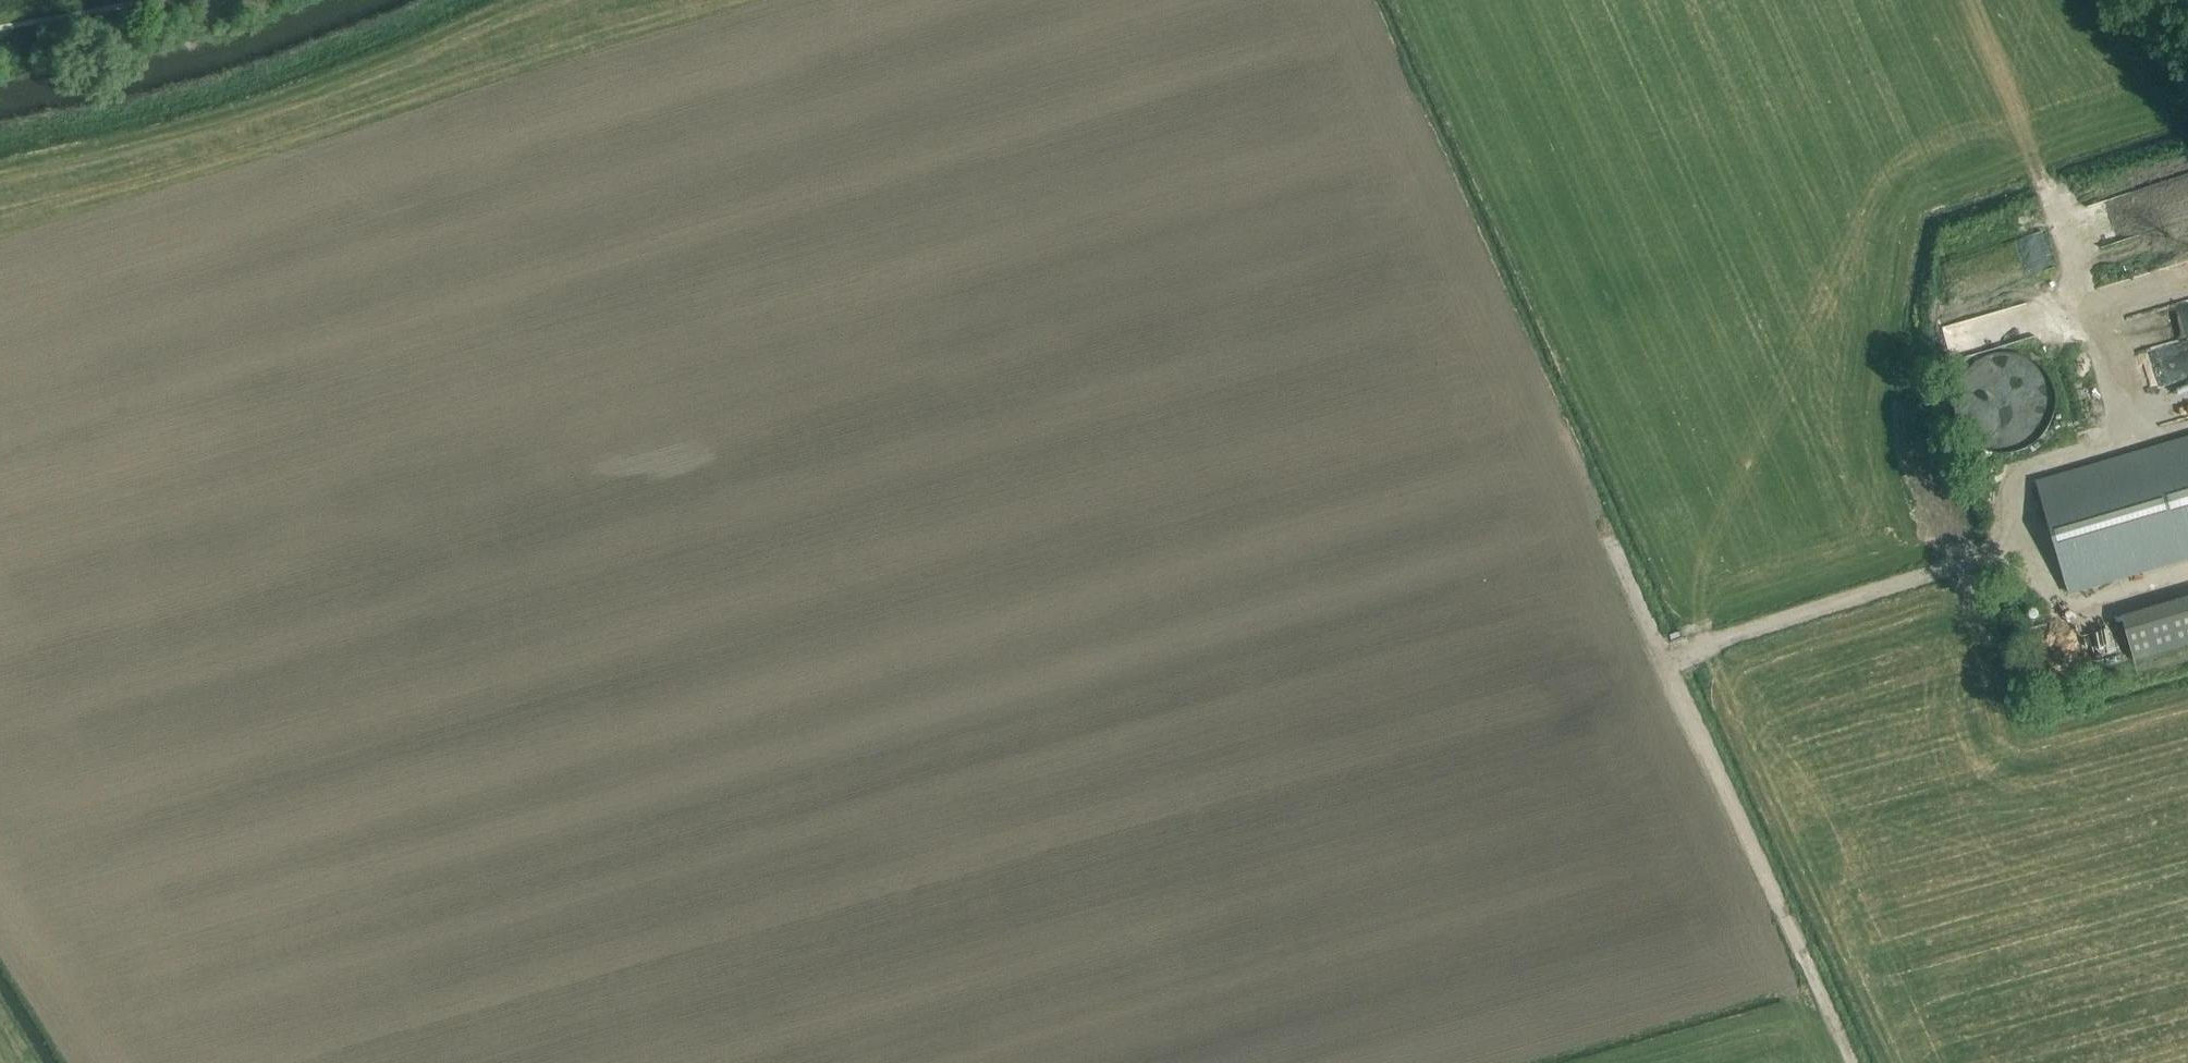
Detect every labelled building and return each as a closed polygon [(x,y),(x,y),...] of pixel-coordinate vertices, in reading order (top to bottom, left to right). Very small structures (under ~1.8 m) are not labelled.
[(2039,449),(2046,365),(1978,359),(1972,432),(2006,434),(2005,446),(2039,449)] [(2037,483),(2069,592),(2187,557),(2187,439),(2037,483)]
